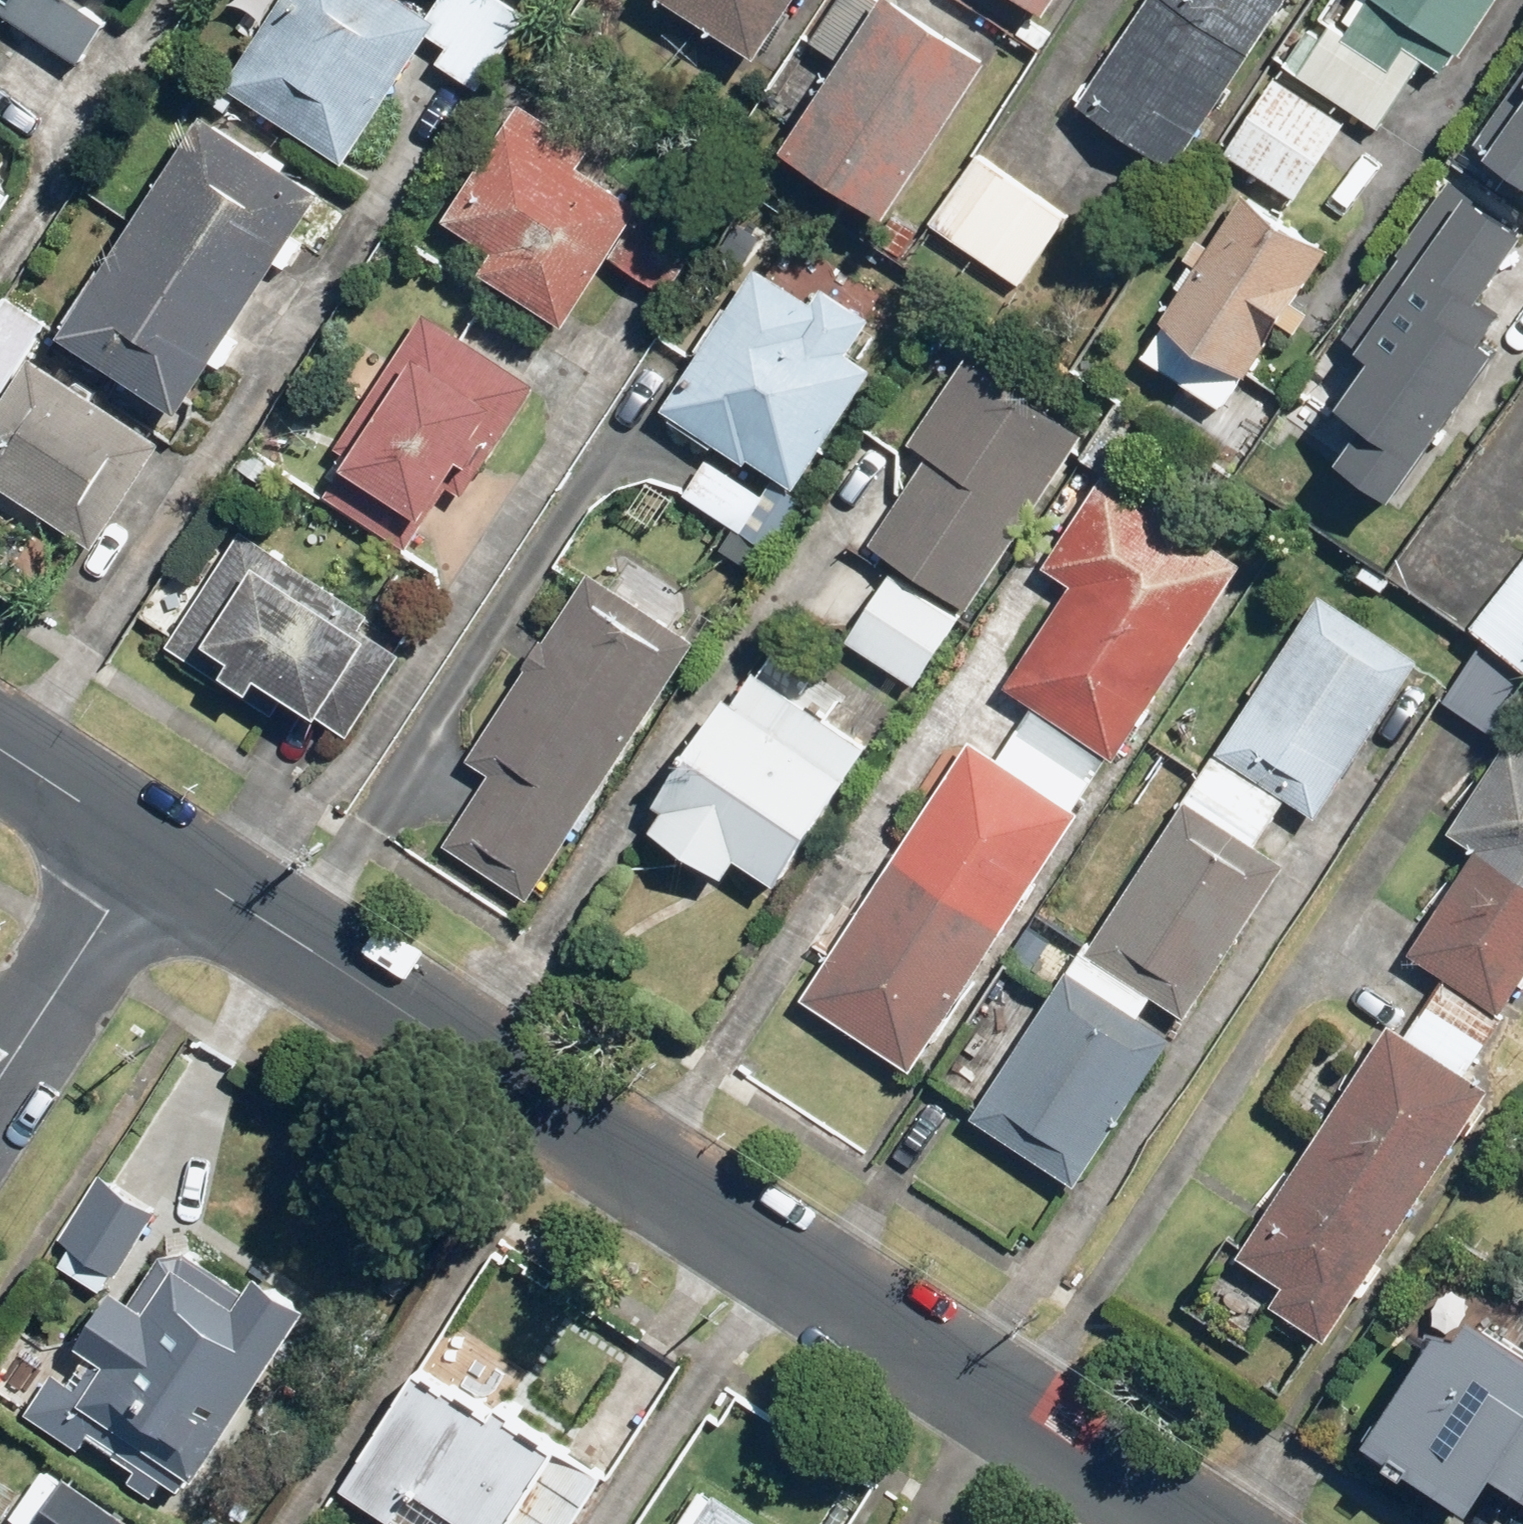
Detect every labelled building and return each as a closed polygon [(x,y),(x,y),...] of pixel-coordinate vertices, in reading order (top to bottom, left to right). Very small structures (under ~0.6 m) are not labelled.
[(91,49),(123,0),(17,0),(91,49)] [(424,0),(287,0),(234,80),(352,156),(425,46),(445,13),(434,7),(424,0)] [(533,8),(520,0),(438,0),(434,7),(445,13),(425,46),(485,84),(533,8)] [(755,53),(790,0),(674,0),(755,53)] [(986,45),(914,0),(869,0),(782,138),(885,203),(986,45)] [(1076,98),(1172,162),(1279,0),(1141,0),(1076,98)] [(1344,33),(1392,62),(1407,42),(1446,66),(1489,0),(1366,0),(1344,33)] [(1375,69),(1306,22),(1282,57),(1351,104),(1375,69)] [(1345,116),(1274,70),(1223,147),(1294,194),(1345,116)] [(1480,151),(1522,181),(1522,89),(1480,151)] [(601,139),(529,95),(456,211),(504,241),(490,264),(575,317),(651,195),(590,157),(601,139)] [(196,401),(342,177),(221,99),(74,323),(196,401)] [(1018,280),(1066,210),(976,148),(928,217),(1018,280)] [(1341,461),(1381,490),(1481,353),(1469,345),(1494,310),(1480,301),(1522,242),(1522,230),(1449,177),(1327,344),(1355,364),(1321,410),(1359,437),(1341,461)] [(1330,241),(1243,185),(1160,314),(1246,370),(1330,241)] [(715,218),(658,186),(621,254),(678,285),(715,218)] [(870,310),(821,279),(811,295),(754,258),(661,403),(742,455),(746,448),(794,480),(871,360),(847,345),(870,310)] [(51,315),(10,288),(0,304),(0,382),(5,386),(51,315)] [(545,376),(431,305),(343,445),(357,454),(334,490),(418,542),(477,448),(493,458),(545,376)] [(1494,363),(1516,378),(1522,367),(1522,319),(1494,363)] [(38,347),(0,406),(0,476),(102,542),(173,433),(38,347)] [(1083,429),(966,351),(909,437),(928,449),(868,538),(966,603),(1083,429)] [(772,497),(714,459),(691,494),(749,532),(772,497)] [(1238,557),(1104,470),(1046,559),(1072,576),(1004,681),(1032,700),(1108,749),(1111,751),(1238,557)] [(294,688),(357,729),(412,643),(387,628),(390,624),(375,614),(382,604),(252,520),(174,640),(281,708),(294,688)] [(1469,618),(1522,660),(1522,549),(1469,618)] [(958,611),(888,566),(887,570),(849,625),(844,632),(914,677),(958,611)] [(693,637),(588,568),(544,636),(539,632),(521,658),(527,661),(467,751),(490,766),(441,840),(523,893),(693,637)] [(1418,651),(1319,588),(1216,746),(1286,792),(1316,810),(1418,651)] [(1505,735),(1522,709),(1522,672),(1481,643),(1446,697),(1505,735)] [(732,693),(723,687),(653,796),(663,802),(650,822),(721,867),(732,850),(775,878),(866,738),(751,664),(732,693)] [(1108,749),(1032,700),(998,753),(1074,801),(1108,749)] [(998,753),(968,734),(801,993),(910,1062),(1077,803),(1074,801),(998,753)] [(1409,946),(1445,968),(1501,1005),(1522,971),(1522,744),(1509,735),(1450,826),(1476,843),(1409,946)] [(1255,840),(1286,792),(1216,746),(1185,794),(1255,840)] [(1255,840),(1185,794),(1091,938),(1086,947),(1151,989),(1185,1010),(1283,857),(1255,840)] [(1138,1010),(1151,989),(1086,947),(1091,938),(1088,936),(1069,965),(1138,1010)] [(1075,1178),(1171,1031),(1138,1010),(1069,965),(973,1111),(1075,1178)] [(1501,1005),(1445,968),(1407,1027),(1467,1066),(1506,1007),(1501,1005)] [(1407,1027),(1388,1016),(1239,1250),(1284,1279),(1271,1300),(1326,1335),(1489,1080),(1467,1066),(1407,1027)] [(129,1272),(168,1207),(103,1169),(65,1233),(129,1272)] [(1494,1271),(1430,1231),(1385,1302),(1449,1342),(1494,1271)] [(211,1472),(325,1298),(274,1263),(261,1283),(199,1242),(173,1245),(144,1289),(126,1280),(86,1341),(97,1348),(79,1376),(63,1367),(35,1408),(90,1444),(99,1430),(143,1462),(134,1475),(162,1491),(175,1472),(192,1484),(203,1467),(211,1472)] [(1514,1392),(1422,1334),(1368,1417),(1460,1476),(1514,1392)] [(432,1363),(414,1399),(410,1397),(393,1428),(389,1427),(375,1454),(370,1452),(350,1484),(401,1516),(421,1486),(481,1523),(576,1523),(614,1468),(515,1399),(508,1410),(432,1363)] [(11,1523),(140,1523),(52,1464),(11,1523)] [(414,1523),(481,1523),(421,1486),(401,1516),(414,1523)] [(725,1486),(701,1523),(785,1523),(725,1486)]
